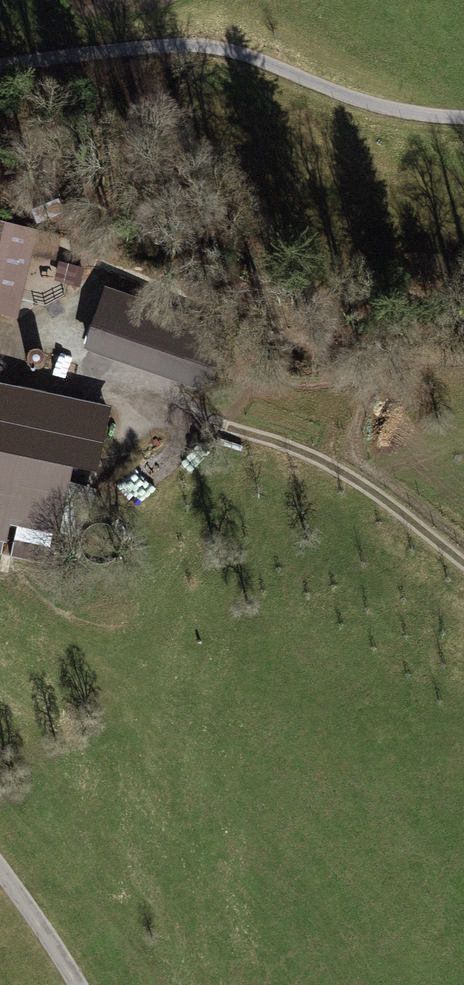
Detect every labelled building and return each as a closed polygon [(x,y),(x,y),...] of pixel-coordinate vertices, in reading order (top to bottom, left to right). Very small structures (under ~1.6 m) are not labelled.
[(0,223),(0,316),(14,320),(35,231),(0,223)] [(101,298),(83,349),(204,392),(222,342),(101,298)] [(0,388),(0,526),(65,539),(76,480),(106,486),(121,412),(0,388)]
